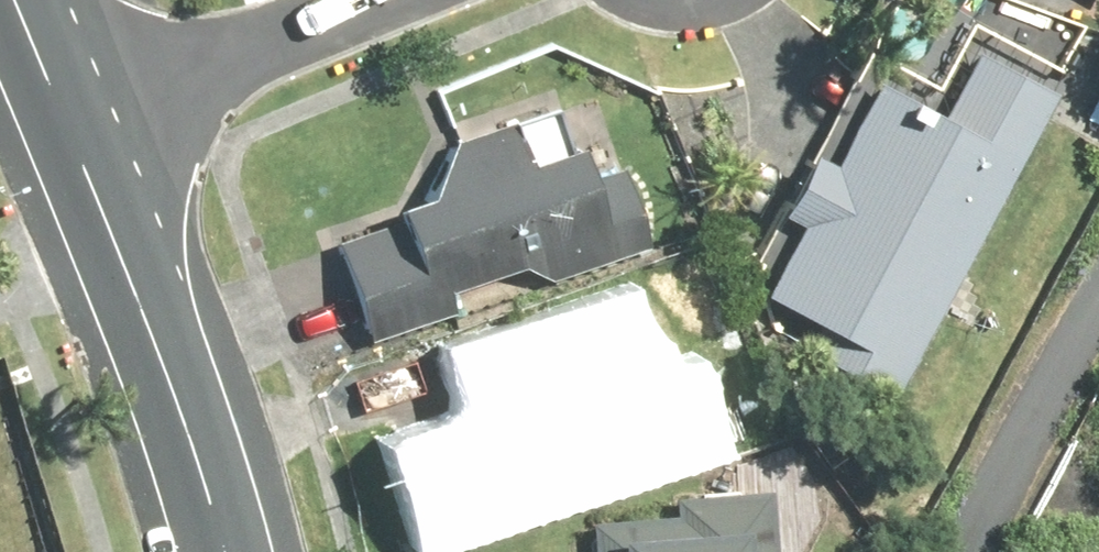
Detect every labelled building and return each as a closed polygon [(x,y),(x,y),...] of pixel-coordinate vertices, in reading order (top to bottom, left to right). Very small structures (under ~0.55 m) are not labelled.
[(1098,10),(1098,0),(1079,0),(1098,10)] [(797,352),(892,401),(1053,95),(974,52),(943,119),(875,82),(829,166),(806,153),(771,217),(794,230),(756,299),(811,327),(797,352)] [(422,198),(324,233),(365,347),(456,314),(448,292),(522,266),(530,286),(647,244),(621,173),(589,184),(562,106),(453,145),(422,198)] [(448,413),(388,444),(424,547),(710,446),(659,302),(436,380),(448,413)] [(590,518),(588,551),(747,551),(747,533),(710,531),(711,502),(672,501),(671,521),(590,518)]
